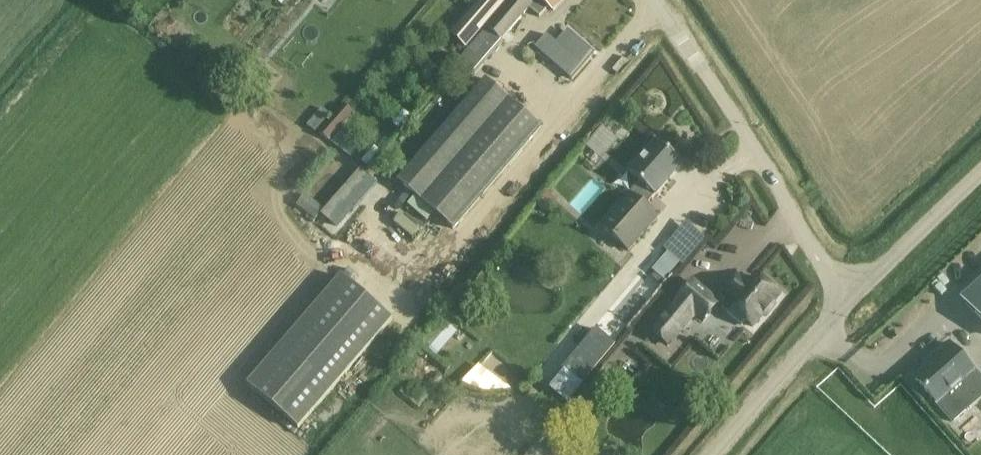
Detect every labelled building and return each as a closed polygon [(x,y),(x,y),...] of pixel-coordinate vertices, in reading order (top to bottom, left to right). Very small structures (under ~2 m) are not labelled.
[(505,0),(481,0),(450,36),(467,50),(507,2),(505,0)] [(486,32),(458,65),(474,78),(503,43),(501,41),(528,9),(538,18),(547,8),(552,12),(562,0),(513,0),(486,32)] [(548,35),(535,49),(572,80),(595,55),(568,31),(556,43),(548,35)] [(485,80),(398,181),(454,229),(541,127),(485,80)] [(292,94),(289,99),(295,104),(299,99),(292,94)] [(316,135),(329,143),(355,112),(344,103),(316,135)] [(322,109),(308,126),(316,133),(330,116),(322,109)] [(340,133),(332,143),(350,157),(358,147),(340,133)] [(645,207),(670,179),(683,164),(657,141),(629,173),(640,182),(600,227),(627,252),(657,218),(645,207)] [(359,169),(321,215),(340,231),(378,185),(359,169)] [(304,195),(296,206),(316,220),(324,209),(304,195)] [(343,277),(247,387),(298,431),(391,319),(343,277)] [(779,296),(757,277),(750,285),(741,277),(725,296),(735,304),(728,311),(722,306),(721,307),(742,325),(745,321),(753,327),(763,315),(765,317),(775,305),(773,304),(779,296)] [(704,322),(719,304),(694,283),(678,301),(679,302),(654,332),(669,345),(694,314),(704,322)] [(963,299),(980,319),(980,284),(963,299)] [(579,349),(562,370),(563,371),(582,387),(583,385),(599,365),(616,345),(597,329),(579,349)] [(916,380),(929,395),(937,405),(953,423),(980,398),(980,380),(974,372),(963,359),(950,344),(936,356),(939,359),(916,380)] [(418,346),(414,351),(421,357),(425,352),(418,346)]
